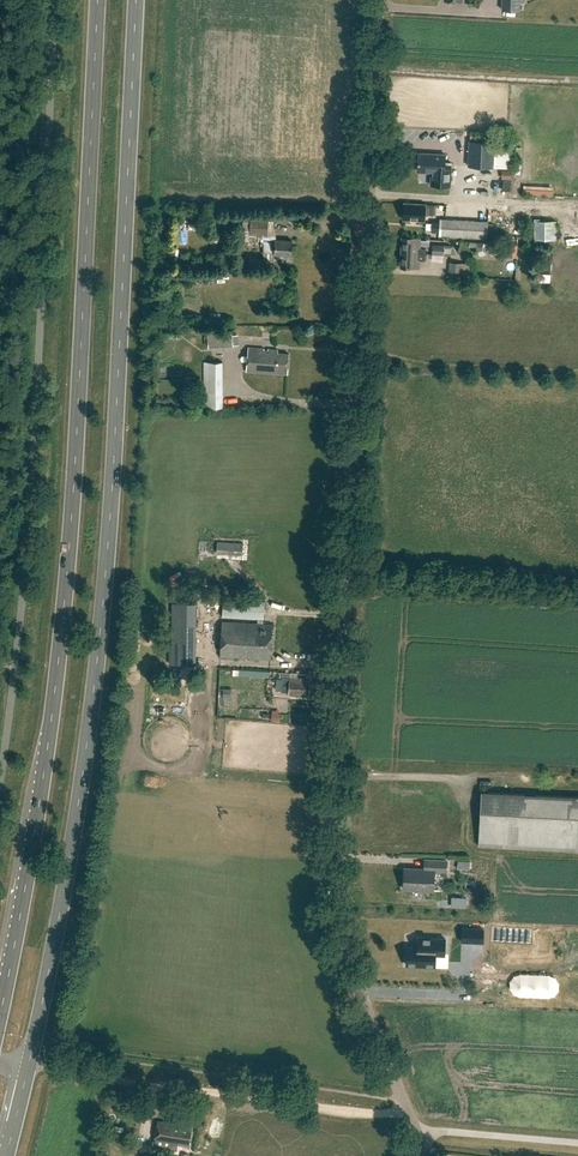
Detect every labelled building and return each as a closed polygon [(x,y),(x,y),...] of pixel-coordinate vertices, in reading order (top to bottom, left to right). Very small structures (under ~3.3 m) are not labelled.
[(520,0),(502,0),(502,10),(520,11),(520,0)] [(494,167),(495,142),(469,140),(468,166),(494,167)] [(450,187),(452,165),(446,164),(446,156),(419,154),(418,164),(419,164),(419,172),(432,173),(431,185),(450,187)] [(506,173),(506,189),(514,189),(514,173),(506,173)] [(436,205),(432,205),(404,203),(403,218),(424,220),(424,214),(435,215),(436,205)] [(304,221),(304,213),(289,212),(289,221),(304,221)] [(292,240),(276,239),(277,235),(277,227),(273,227),(268,227),(269,217),(251,216),(251,221),(243,221),(243,230),(250,230),(250,233),(263,234),(262,239),(264,239),(264,240),(263,251),(263,259),(274,260),(274,253),(280,254),(291,254),(292,240)] [(487,236),(488,221),(440,219),(439,235),(487,236)] [(538,238),(559,239),(559,219),(539,219),(538,238)] [(425,260),(425,248),(420,248),(421,239),(403,238),(401,267),(419,268),(419,260),(425,260)] [(517,257),(517,244),(502,243),(502,256),(517,257)] [(444,254),(444,245),(433,244),(432,253),(444,254)] [(462,277),(463,262),(450,262),(449,276),(462,277)] [(232,332),(208,334),(209,347),(233,345),(232,332)] [(287,374),(288,354),(277,353),(278,349),(248,347),(246,371),(287,374)] [(204,362),(204,406),(223,407),(223,362),(204,362)] [(243,554),(243,543),(218,542),(217,553),(243,554)] [(263,618),(264,602),(223,600),(222,616),(263,618)] [(172,633),(196,634),(196,603),(172,603),(172,633)] [(271,659),(273,623),(222,620),(220,656),(271,659)] [(307,678),(290,677),(290,678),(282,677),(282,691),(289,691),(289,694),(309,695),(310,682),(306,682),(307,678)] [(481,791),(478,845),(577,850),(577,796),(481,791)] [(405,868),(404,889),(434,890),(435,871),(446,871),(447,860),(425,860),(425,869),(405,868)] [(469,869),(470,861),(458,860),(457,868),(469,869)] [(465,907),(465,898),(452,897),(451,906),(465,907)] [(462,941),(483,942),(484,929),(462,928),(462,941)] [(407,946),(406,965),(435,966),(436,954),(445,954),(445,938),(418,937),(418,946),(407,946)] [(154,1139),(153,1145),(171,1148),(171,1142),(188,1145),(193,1119),(173,1116),(172,1121),(157,1119),(154,1139)]
